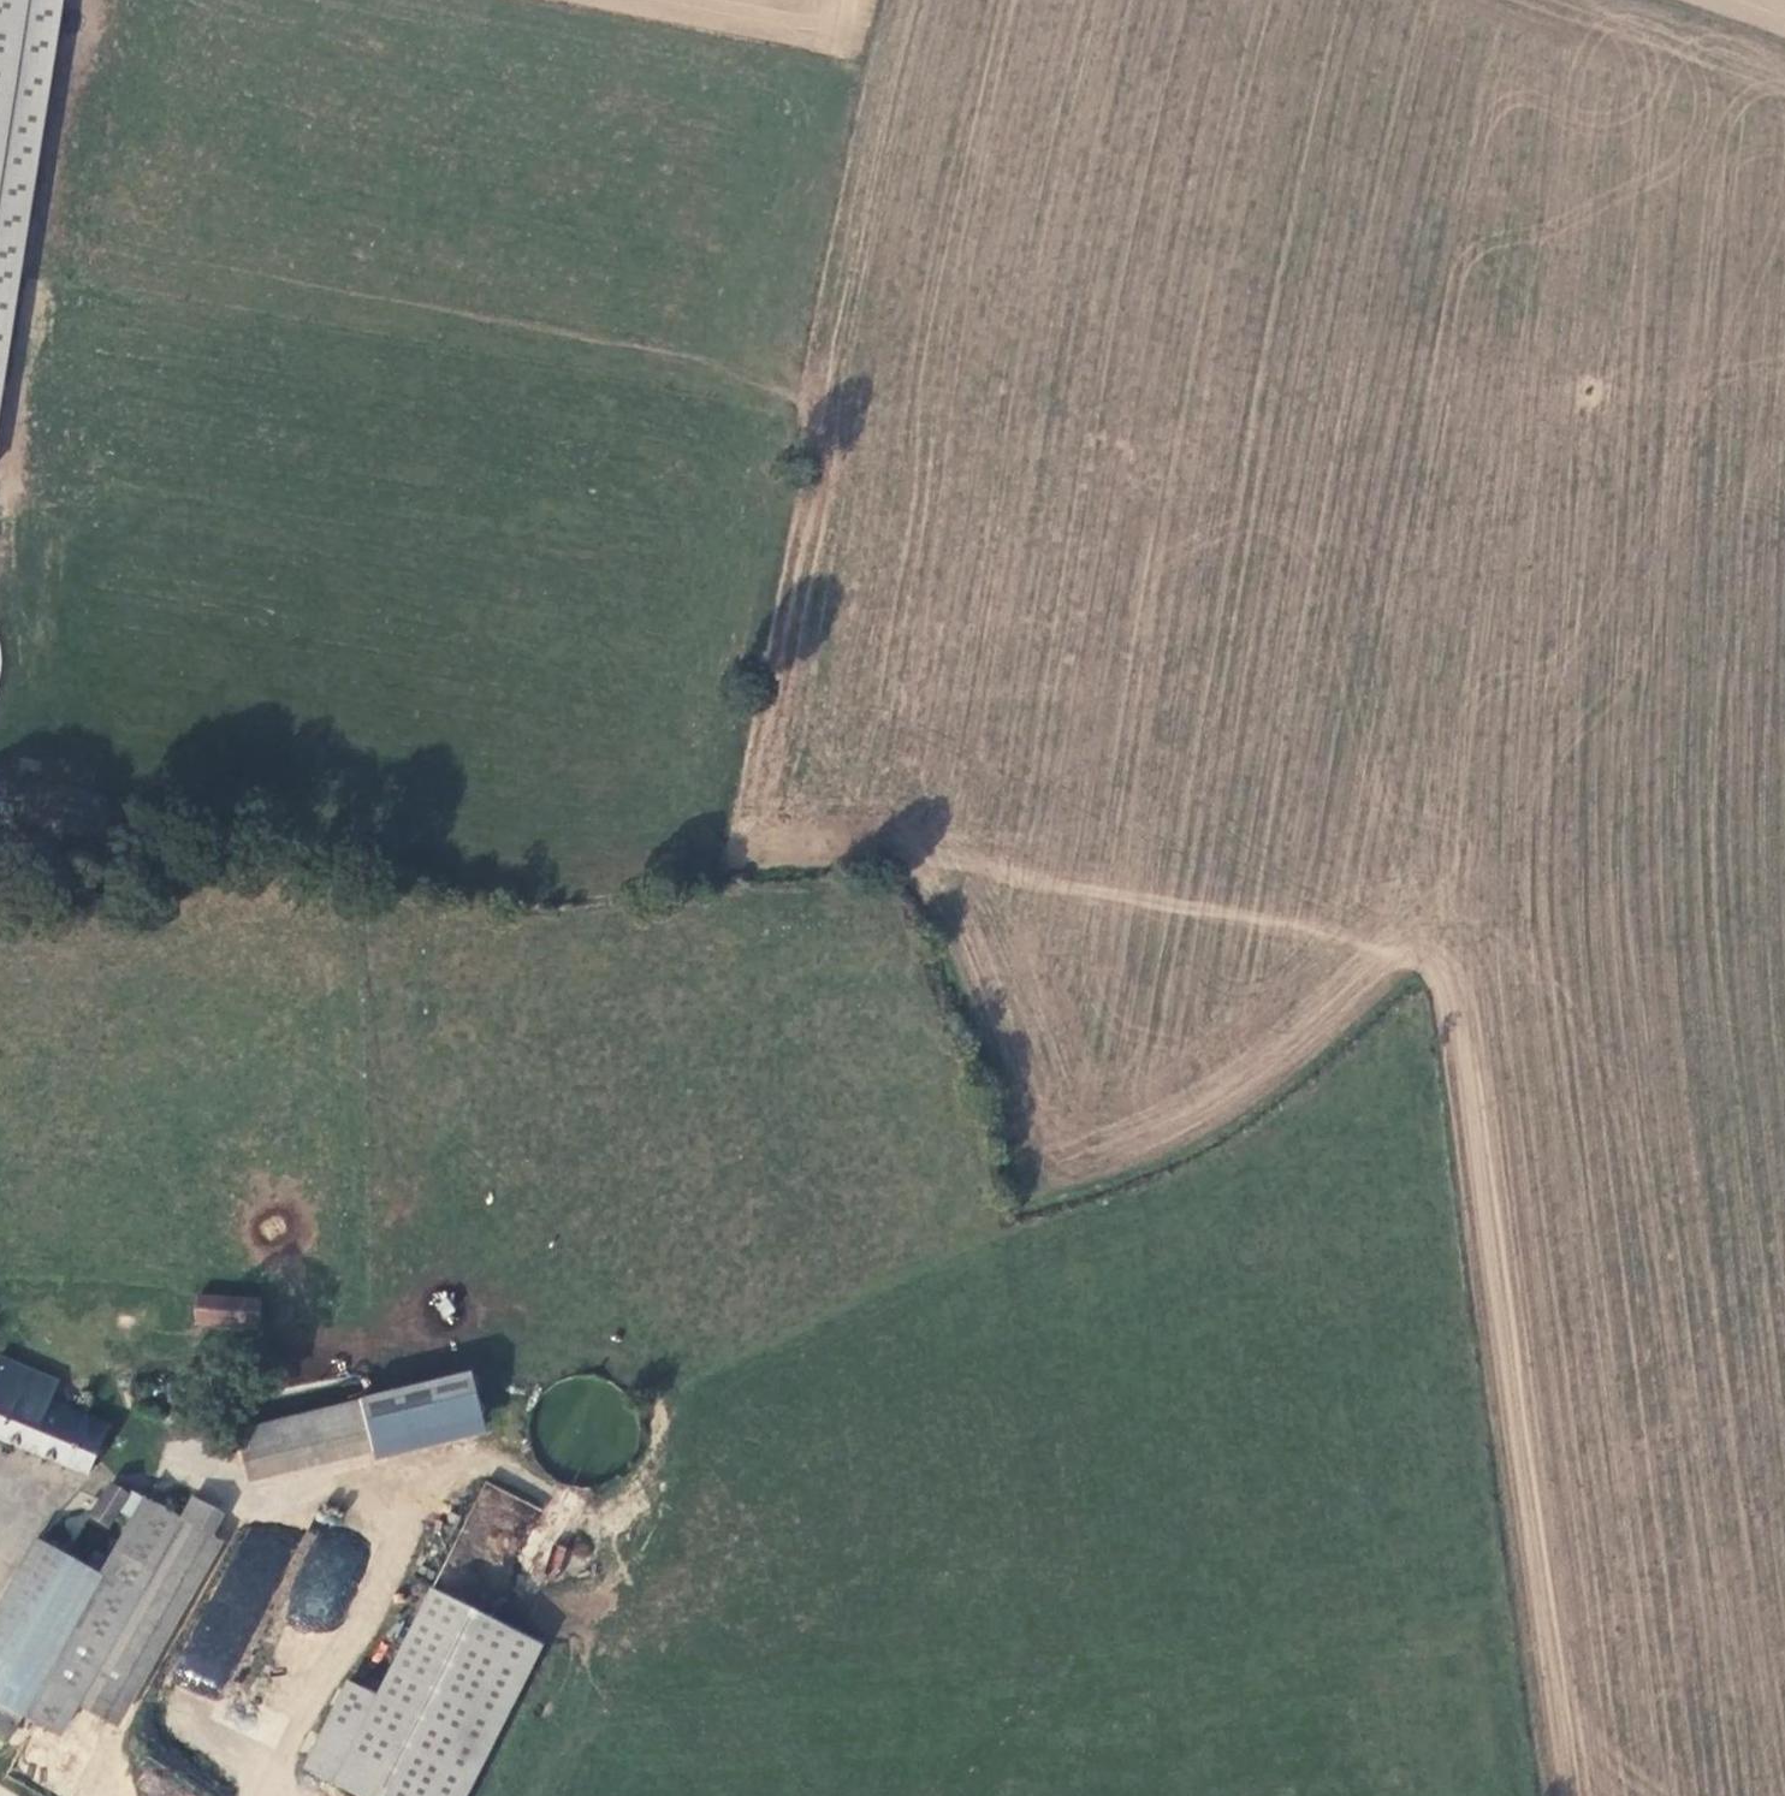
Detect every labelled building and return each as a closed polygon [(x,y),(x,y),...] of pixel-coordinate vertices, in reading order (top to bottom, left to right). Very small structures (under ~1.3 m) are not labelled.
[(49,0),(0,0),(0,234),(49,0)] [(199,1323),(260,1329),(261,1301),(200,1295),(199,1323)] [(57,1383),(2,1359),(0,1363),(0,1436),(88,1476),(111,1429),(50,1402),(57,1383)] [(150,1388),(147,1385),(143,1384),(139,1384),(135,1386),(133,1390),(132,1394),(134,1398),(137,1402),(141,1403),(148,1401),(150,1397),(151,1393),(150,1388)] [(240,1432),(246,1464),(371,1435),(365,1402),(240,1432)] [(481,1480),(434,1587),(490,1611),(537,1505),(481,1480)] [(93,1519),(112,1531),(132,1499),(112,1486),(93,1519)] [(212,1533),(147,1499),(117,1553),(154,1574),(180,1589),(212,1533)] [(72,1554),(91,1567),(98,1555),(112,1531),(93,1519),(72,1554)] [(248,1526),(177,1665),(223,1689),(295,1550),(248,1526)] [(332,1632),(359,1543),(310,1528),(282,1617),(332,1632)] [(51,1556),(33,1546),(0,1606),(0,1644),(51,1556)] [(112,1562),(98,1555),(91,1567),(87,1573),(53,1552),(51,1556),(0,1644),(0,1659),(42,1682),(112,1562)] [(154,1574),(117,1553),(112,1562),(42,1682),(0,1659),(0,1742),(8,1747),(27,1716),(60,1736),(75,1712),(154,1574)] [(154,1574),(75,1712),(101,1729),(180,1589),(154,1574)] [(378,1695),(335,1783),(362,1795),(466,1795),(542,1642),(430,1589),(378,1695)] [(302,1767),(335,1783),(378,1695),(345,1678),(302,1767)]
